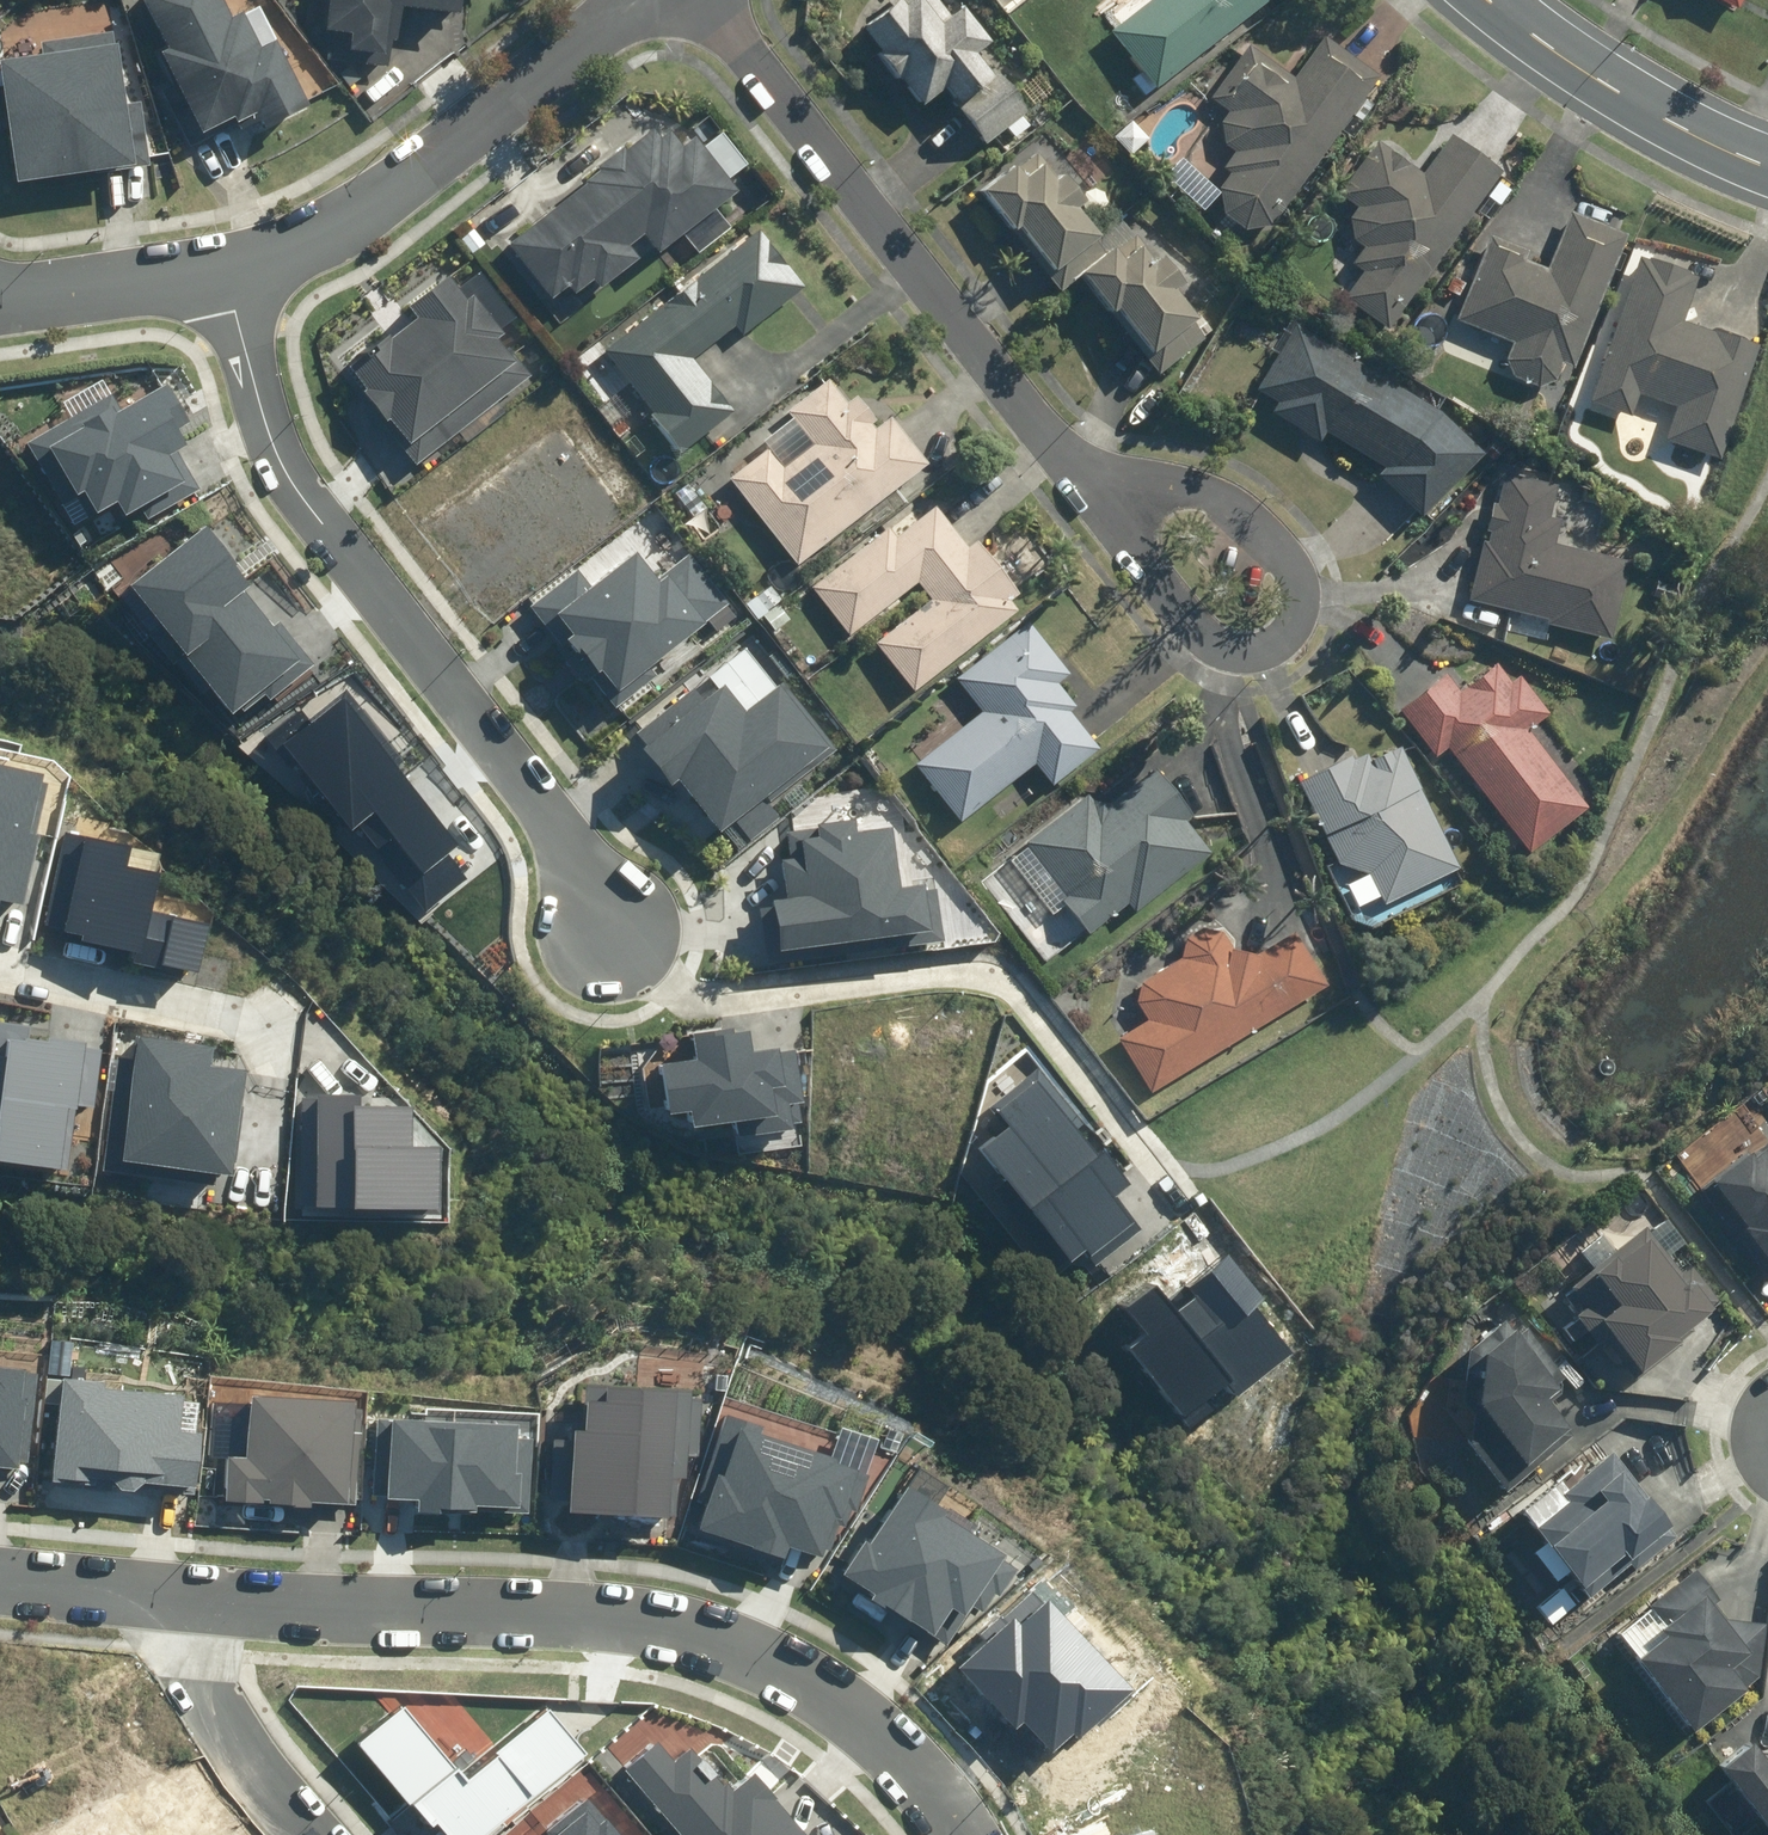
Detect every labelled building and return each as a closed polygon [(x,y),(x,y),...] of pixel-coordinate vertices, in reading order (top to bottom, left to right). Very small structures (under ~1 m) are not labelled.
[(165,48),(155,53),(172,87),(160,93),(189,149),(211,138),(206,129),(231,117),(237,129),(254,120),(260,130),(305,107),(269,39),(257,46),(239,11),(225,18),(216,0),(141,0),(165,48)] [(323,61),(361,65),(363,51),(393,54),(398,8),(458,14),(460,0),(324,0),(321,24),(327,25),(323,61)] [(973,53),(986,42),(958,8),(950,15),(938,0),(886,0),(856,25),(918,100),(941,81),(953,95),(949,98),(969,122),(1010,88),(991,65),(986,69),(973,53)] [(1264,0),(1151,0),(1112,31),(1144,70),(1132,80),(1145,96),(1264,0)] [(1741,0),(1719,0),(1736,9),(1741,0)] [(13,178),(131,159),(110,26),(39,37),(41,49),(0,56),(0,98),(13,178)] [(1296,76),(1287,70),(1250,45),(1210,106),(1226,116),(1225,117),(1224,118),(1224,119),(1223,120),(1222,121),(1222,122),(1222,123),(1221,124),(1221,125),(1221,126),(1220,127),(1220,129),(1220,130),(1220,131),(1220,132),(1220,133),(1221,134),(1221,135),(1221,137),(1222,138),(1222,139),(1223,140),(1223,141),(1224,142),(1224,143),(1225,144),(1226,144),(1227,145),(1227,146),(1228,147),(1229,147),(1230,148),(1231,149),(1232,149),(1233,150),(1202,196),(1267,240),(1377,75),(1322,37),(1296,76)] [(655,252),(731,191),(688,137),(679,145),(668,132),(659,139),(649,126),(626,145),(624,142),(599,163),(602,167),(508,243),(550,295),(561,286),(570,297),(590,280),(596,288),(637,255),(629,245),(641,235),(655,252)] [(721,133),(703,146),(727,177),(745,164),(721,133)] [(1347,263),(1360,273),(1343,297),(1384,328),(1500,173),(1458,142),(1448,134),(1421,171),(1386,145),(1349,195),(1364,206),(1352,222),(1369,234),(1347,263)] [(1035,150),(980,190),(1009,230),(1015,225),(1049,271),(1096,236),(1073,205),(1081,199),(1061,171),(1054,176),(1035,150)] [(1528,249),(1489,234),(1454,323),(1510,345),(1509,347),(1508,350),(1508,352),(1508,355),(1508,357),(1508,360),(1508,362),(1509,365),(1510,367),(1511,370),(1513,372),(1514,374),(1516,376),(1518,377),(1520,379),(1522,380),(1525,381),(1527,382),(1529,383),(1532,384),(1535,384),(1537,384),(1540,384),(1542,383),(1545,383),(1547,382),(1549,381),(1552,379),(1554,378),(1556,376),(1558,374),(1559,372),(1561,370),(1562,368),(1563,366),(1573,370),(1626,235),(1572,214),(1551,267),(1525,257),(1528,249)] [(756,229),(601,351),(627,384),(608,399),(633,432),(651,418),(677,451),(731,408),(691,357),(732,325),(741,336),(802,287),(756,229)] [(1110,248),(1080,274),(1153,355),(1196,316),(1172,290),(1183,280),(1159,253),(1155,256),(1134,233),(1113,252),(1110,248)] [(1686,321),(1701,274),(1635,252),(1588,400),(1628,413),(1634,393),(1674,406),(1668,426),(1663,440),(1722,459),(1759,344),(1686,321)] [(414,308),(346,359),(417,452),(523,371),(446,271),(408,300),(414,308)] [(1322,433),(1382,472),(1375,483),(1423,515),(1430,504),(1483,448),(1294,323),(1253,386),(1278,404),(1271,414),(1315,443),(1322,433)] [(113,390),(28,436),(61,497),(74,490),(96,531),(185,483),(167,448),(192,434),(163,380),(120,403),(113,390)] [(825,381),(787,411),(812,443),(784,466),(769,447),(731,478),(800,564),(927,463),(888,414),(874,426),(863,412),(845,427),(831,410),(841,402),(825,381)] [(1610,638),(1630,559),(1552,539),(1557,520),(1549,518),(1557,488),(1500,474),(1467,600),(1610,638)] [(912,690),(1015,610),(1008,602),(1018,595),(975,540),(966,547),(934,505),(896,535),(889,526),(811,586),(849,635),(916,583),(929,599),(874,642),(912,690)] [(129,580),(226,706),(302,647),(205,522),(129,580)] [(534,599),(613,702),(700,635),(692,624),(724,600),(685,550),(654,574),(631,545),(590,577),(580,563),(534,599)] [(1068,672),(1028,621),(957,676),(982,709),(916,761),(962,819),(1034,763),(1050,783),(1097,746),(1070,711),(1075,706),(1056,681),(1068,672)] [(676,774),(715,825),(823,743),(753,651),(637,739),(668,780),(676,774)] [(1589,806),(1529,729),(1549,713),(1520,676),(1510,683),(1496,665),(1458,694),(1443,675),(1397,711),(1435,760),(1448,750),(1528,853),(1589,806)] [(1352,922),(1368,928),(1457,884),(1451,873),(1460,869),(1398,745),(1366,761),(1361,751),(1296,783),(1337,865),(1326,870),(1352,922)] [(17,903),(46,767),(0,757),(0,899),(17,903)] [(1155,769),(1111,800),(1086,801),(1030,847),(1035,854),(1016,870),(1052,914),(1064,904),(1089,934),(1127,903),(1135,912),(1208,852),(1183,821),(1190,811),(1155,769)] [(758,899),(765,957),(940,934),(933,876),(896,881),(887,812),(774,827),(783,896),(758,899)] [(76,942),(192,966),(204,910),(148,898),(154,868),(118,861),(123,838),(64,825),(44,923),(79,930),(76,942)] [(1143,1018),(1117,1036),(1152,1094),(1328,988),(1293,930),(1240,962),(1222,932),(1220,931),(1219,930),(1217,930),(1216,929),(1214,928),(1212,928),(1211,928),(1209,928),(1207,928),(1206,927),(1204,928),(1202,928),(1201,928),(1199,929),(1197,929),(1196,930),(1194,931),(1193,932),(1191,933),(1190,934),(1189,935),(1188,936),(1186,937),(1185,939),(1184,940),(1184,942),(1183,943),(1182,945),(1182,946),(1181,948),(1181,950),(1181,952),(1181,953),(1181,955),(1181,957),(1167,972),(1165,972),(1163,972),(1161,972),(1159,973),(1157,973),(1155,974),(1153,974),(1151,975),(1150,976),(1148,977),(1146,978),(1145,980),(1143,981),(1142,983),(1141,984),(1140,986),(1139,988),(1138,990),(1137,992),(1137,994),(1137,996),(1136,997),(1136,1000),(1136,1002),(1137,1003),(1137,1005),(1137,1007),(1138,1009),(1139,1011),(1140,1013),(1141,1015),(1142,1016),(1143,1018)] [(691,1052),(654,1057),(664,1123),(729,1114),(732,1138),(788,1129),(785,1105),(799,1103),(791,1045),(774,1047),(773,1040),(748,1043),(745,1021),(687,1029),(691,1052)] [(102,1037),(0,1023),(0,1154),(62,1163),(71,1101),(92,1104),(102,1037)] [(122,1031),(105,1150),(228,1167),(243,1065),(206,1060),(208,1043),(122,1031)] [(974,1142),(1056,1263),(1140,1206),(1039,1059),(986,1095),(1004,1122),(974,1142)] [(297,1198),(431,1200),(432,1139),(403,1139),(404,1103),(299,1091),(297,1198)] [(1761,1138),(1698,1191),(1767,1274),(1767,1147),(1761,1138)] [(1565,1288),(1581,1306),(1571,1314),(1601,1351),(1610,1343),(1638,1378),(1683,1341),(1678,1335),(1718,1302),(1687,1264),(1679,1271),(1643,1225),(1565,1288)] [(1147,1335),(1129,1349),(1193,1431),(1292,1353),(1256,1306),(1265,1299),(1230,1255),(1189,1287),(1197,1297),(1178,1312),(1157,1286),(1127,1309),(1147,1335)] [(1467,1348),(1459,1388),(1481,1415),(1458,1433),(1505,1490),(1527,1472),(1519,1462),(1565,1424),(1544,1398),(1558,1387),(1555,1384),(1567,1374),(1524,1322),(1512,1331),(1502,1319),(1467,1348)] [(18,1462),(26,1358),(0,1356),(0,1460),(18,1462)] [(60,1369),(52,1473),(189,1483),(194,1424),(176,1422),(179,1384),(100,1378),(101,1372),(60,1369)] [(563,1510),(664,1513),(666,1467),(684,1468),(686,1385),(579,1381),(578,1415),(566,1415),(563,1510)] [(219,1487),(346,1497),(354,1396),(247,1388),(242,1447),(222,1445),(219,1487)] [(380,1407),(374,1489),(412,1492),(412,1501),(522,1509),(530,1418),(380,1407)] [(814,1551),(828,1508),(844,1513),(871,1431),(840,1421),(831,1449),(728,1416),(693,1523),(780,1551),(783,1541),(814,1551)] [(1606,1449),(1562,1485),(1555,1490),(1561,1497),(1528,1523),(1576,1583),(1617,1549),(1623,1556),(1665,1522),(1606,1449)] [(840,1568),(939,1635),(959,1605),(971,1613),(1011,1554),(930,1499),(939,1486),(910,1466),(840,1568)] [(1741,1685),(1728,1668),(1749,1651),(1713,1605),(1721,1599),(1696,1567),(1644,1608),(1661,1629),(1631,1653),(1689,1726),(1741,1685)] [(1575,1605),(1556,1581),(1525,1606),(1544,1630),(1575,1605)] [(393,1702),(356,1735),(411,1796),(418,1789),(459,1834),(472,1834),(500,1810),(463,1769),(458,1774),(393,1702)] [(480,1763),(512,1800),(568,1753),(536,1716),(480,1763)] [(618,1760),(683,1834),(806,1834),(744,1763),(719,1784),(684,1743),(671,1754),(652,1731),(618,1760)] [(1767,1766),(1743,1737),(1715,1760),(1767,1824),(1767,1766)] [(577,1790),(543,1819),(557,1834),(616,1834),(577,1790)]
